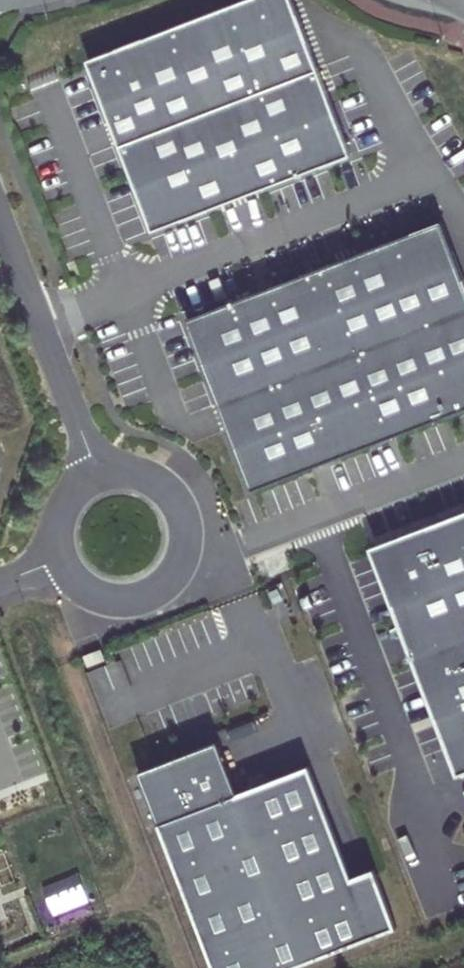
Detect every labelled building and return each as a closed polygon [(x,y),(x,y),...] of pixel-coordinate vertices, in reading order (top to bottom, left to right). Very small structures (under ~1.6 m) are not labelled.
[(82,59),(152,228),(348,146),(288,0),(226,0),(82,59)] [(441,216),(189,314),(257,486),(463,398),(463,272),(441,216)] [(453,774),(463,770),(463,509),(367,546),(453,774)] [(102,650),(86,657),(89,667),(106,659),(102,650)] [(224,754),(145,784),(217,967),(292,967),(399,925),(380,881),(359,888),(315,778),(245,805),(224,754)]
